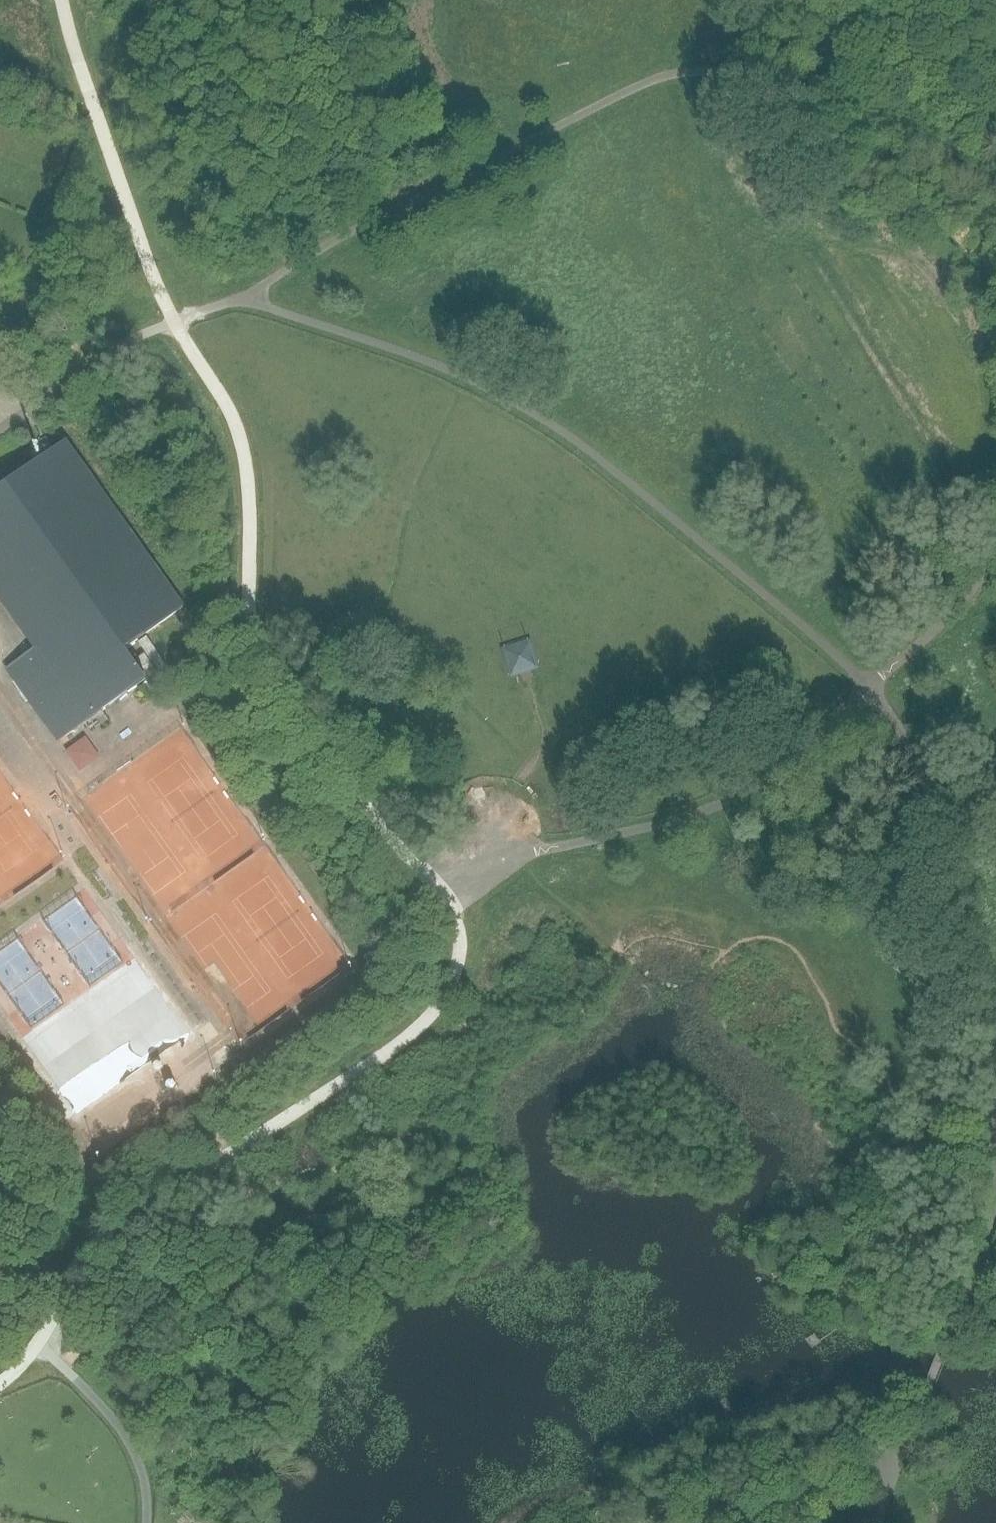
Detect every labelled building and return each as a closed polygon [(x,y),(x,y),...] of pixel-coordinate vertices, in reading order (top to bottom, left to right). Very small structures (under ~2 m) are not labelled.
[(184,606),(66,440),(0,487),(0,598),(35,648),(7,669),(58,741),(146,679),(125,649),(184,606)] [(533,637),(505,645),(514,675),(542,668),(533,637)] [(145,638),(137,643),(157,671),(164,666),(165,666),(152,647),(145,638)] [(143,654),(136,659),(148,677),(156,672),(143,654)] [(82,771),(104,755),(88,733),(67,749),(82,771)] [(735,804),(715,813),(729,846),(750,838),(735,804)]
